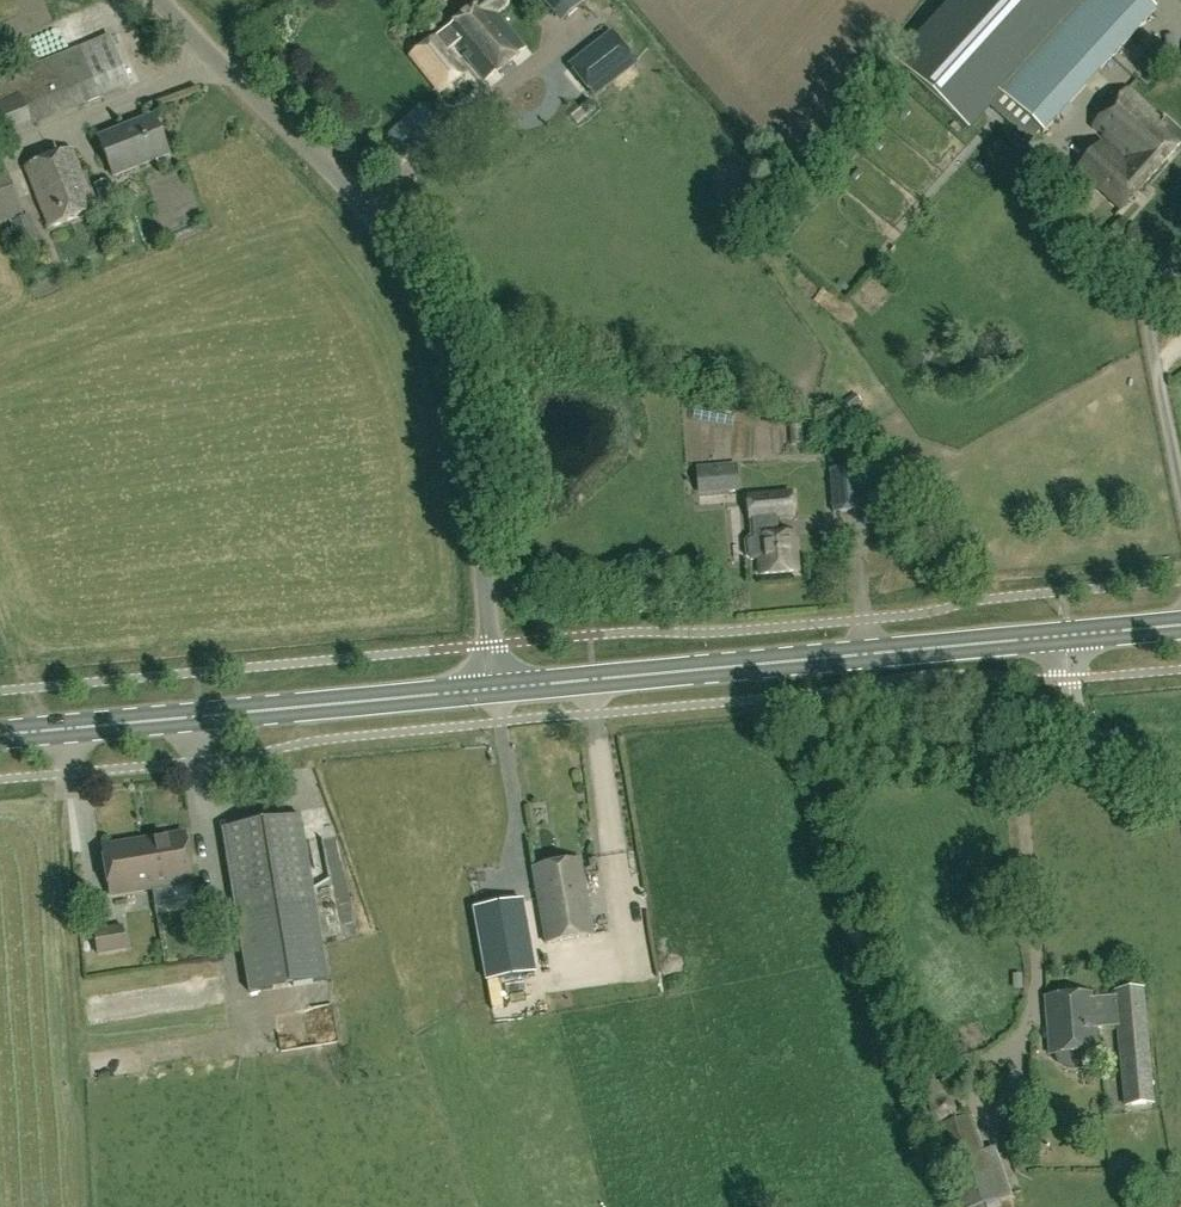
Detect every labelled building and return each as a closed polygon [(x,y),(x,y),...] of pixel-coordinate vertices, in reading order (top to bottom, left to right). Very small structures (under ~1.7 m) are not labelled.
[(444,30),(456,45),(485,81),(525,49),(496,13),(505,6),(506,0),(480,0),(444,30)] [(583,2),(581,0),(542,0),(561,22),(583,2)] [(1144,0),(951,0),(894,61),(969,130),(1001,94),(1043,133),(1155,11),(1144,0)] [(489,100),(516,131),(619,43),(592,11),(489,100)] [(439,95),(468,71),(451,50),(456,45),(444,30),(409,57),(439,95)] [(99,98),(129,85),(109,36),(0,81),(0,138),(99,98)] [(1127,90),(1093,128),(1128,159),(1124,165),(1100,143),(1077,169),(1121,209),(1180,142),(1180,133),(1165,119),(1162,122),(1127,90)] [(421,106),(389,136),(404,151),(436,122),(421,106)] [(154,116),(98,138),(113,176),(169,154),(154,116)] [(24,168),(48,229),(95,210),(71,149),(24,168)] [(0,166),(0,223),(22,214),(3,165),(0,166)] [(95,185),(105,207),(116,203),(106,181),(95,185)] [(830,470),(834,513),(862,511),(859,468),(830,470)] [(792,493),(758,496),(746,497),(750,538),(747,538),(743,544),(745,558),(749,561),(759,561),(760,575),(798,571),(795,533),(778,535),(776,518),(794,516),(792,493)] [(300,817),(223,830),(250,992),(327,980),(300,817)] [(332,824),(308,827),(321,919),(345,916),(332,824)] [(185,834),(143,841),(151,888),(193,881),(185,834)] [(151,888),(143,841),(102,848),(110,895),(151,888)] [(532,868),(538,904),(586,896),(580,860),(532,868)] [(593,935),(586,896),(538,904),(545,944),(593,935)] [(533,978),(520,897),(483,903),(490,950),(499,948),(504,982),(533,978)] [(122,926),(94,931),(98,955),(126,950),(122,926)] [(1091,999),(1091,993),(1045,997),(1050,1055),(1057,1054),(1057,1058),(1059,1062),(1062,1065),(1065,1067),(1068,1068),(1072,1069),(1076,1069),(1080,1068),(1083,1065),(1086,1062),(1088,1059),(1089,1055),(1089,1051),(1096,1051),(1094,1028),(1118,1026),(1125,1105),(1153,1102),(1143,989),(1115,991),(1115,997),(1091,999)] [(979,1175),(992,1170),(972,1115),(959,1119),(952,1097),(950,1095),(930,1100),(926,1102),(934,1128),(953,1183),(961,1206),(977,1206),(988,1204),(979,1175)]
